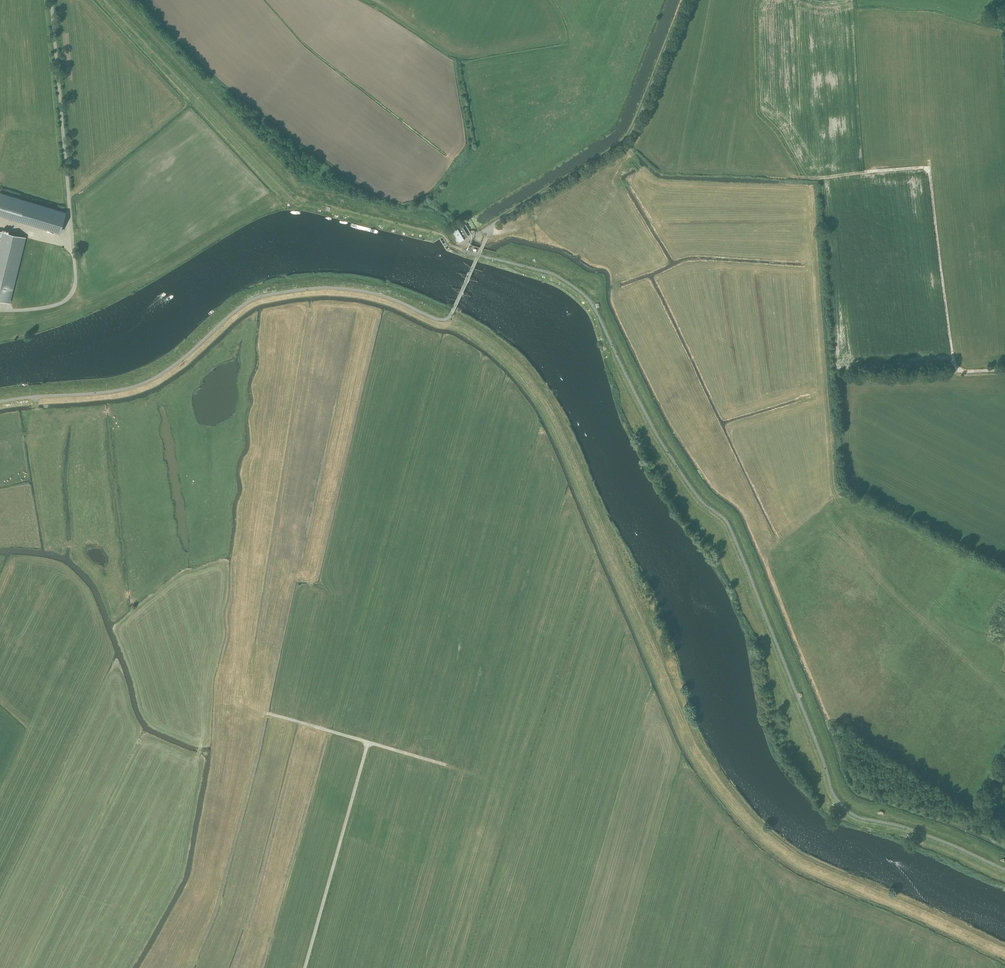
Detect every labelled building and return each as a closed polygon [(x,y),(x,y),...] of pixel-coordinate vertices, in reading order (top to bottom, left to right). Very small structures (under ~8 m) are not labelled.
[(11,196),(0,192),(0,213),(6,215),(11,196)] [(54,209),(11,196),(6,215),(48,228),(54,209)] [(66,212),(54,209),(48,228),(60,231),(66,212)] [(464,237),(467,235),(463,227),(462,224),(457,227),(458,228),(453,231),(459,242),(464,239),(464,237)] [(25,237),(0,231),(0,300),(9,302),(25,237)]
